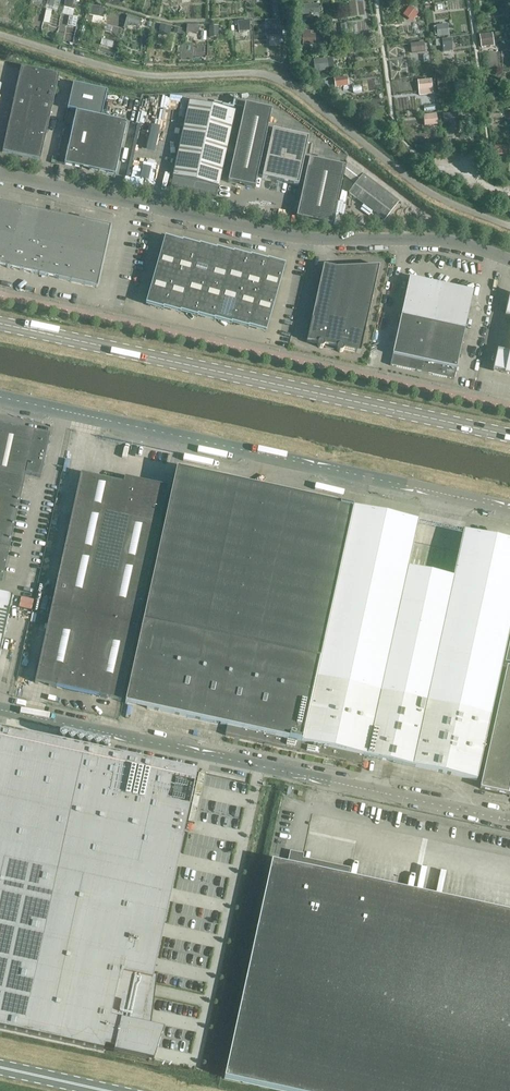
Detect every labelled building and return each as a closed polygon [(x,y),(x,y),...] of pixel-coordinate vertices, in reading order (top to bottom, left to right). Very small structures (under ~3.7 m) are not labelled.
[(74,0),(65,0),(64,12),(73,13),(74,0)] [(284,12),(285,0),(275,0),(275,11),(284,12)] [(307,15),(321,12),(318,3),(305,6),(307,15)] [(91,14),(105,17),(108,8),(93,4),(91,14)] [(412,20),(419,12),(411,5),(404,13),(412,20)] [(140,27),(143,18),(129,14),(126,22),(140,27)] [(239,30),(251,30),(251,19),(239,20),(239,30)] [(281,34),(281,19),(267,19),(267,34),(281,34)] [(162,23),(160,34),(171,35),(173,25),(162,23)] [(450,24),(435,24),(434,35),(450,35),(450,24)] [(211,36),(219,37),(220,25),(211,25),(211,36)] [(482,46),(495,45),(494,32),(480,33),(482,46)] [(443,47),(453,48),(453,38),(437,38),(436,45),(443,45),(443,47)] [(410,43),(412,53),(426,50),(425,40),(410,43)] [(335,68),(333,56),(316,59),(318,71),(335,68)] [(21,67),(18,82),(37,86),(40,72),(21,67)] [(59,76),(40,72),(37,86),(43,87),(56,90),(59,76)] [(349,76),(336,76),(336,86),(349,85),(349,76)] [(433,78),(419,79),(420,94),(434,94),(433,78)] [(15,96),(28,99),(40,101),(43,87),(37,86),(18,82),(15,96)] [(76,112),(64,165),(90,170),(101,117),(102,117),(107,92),(73,84),(67,110),(76,112)] [(43,87),(40,101),(53,104),(56,90),(43,87)] [(15,96),(12,110),(25,113),(28,99),(15,96)] [(163,96),(161,107),(171,109),(173,97),(163,96)] [(28,99),(25,113),(50,118),(53,104),(40,101),(28,99)] [(171,188),(216,198),(235,112),(190,102),(171,188)] [(245,105),(228,183),(255,189),(258,176),(266,138),(272,111),(245,105)] [(12,110),(9,124),(22,127),(25,113),(12,110)] [(424,114),(425,126),(439,124),(438,112),(424,114)] [(444,113),(444,123),(460,123),(459,112),(444,113)] [(22,127),(34,129),(47,132),(50,118),(25,113),(22,127)] [(154,116),(148,150),(156,151),(162,117),(154,116)] [(101,117),(90,170),(115,176),(127,123),(102,117),(101,117)] [(6,138),(25,142),(31,144),(34,129),(22,127),(9,124),(6,138)] [(34,129),(31,144),(44,146),(47,132),(34,129)] [(266,138),(258,176),(263,177),(263,178),(298,186),(298,185),(303,186),(309,160),(304,158),(309,138),(273,130),(271,139),(266,138)] [(3,152),(22,157),(25,142),(6,138),(3,152)] [(25,142),(22,157),(40,161),(44,146),(31,144),(25,142)] [(332,225),(345,166),(310,159),(309,160),(303,186),(297,217),(332,225)] [(345,176),(356,184),(349,193),(384,220),(398,202),(348,163),(345,176)] [(155,182),(159,168),(146,164),(142,178),(155,182)] [(403,201),(394,212),(401,217),(410,207),(403,201)] [(14,238),(21,207),(0,203),(0,234),(14,238)] [(14,238),(29,241),(36,211),(21,207),(14,238)] [(29,241),(44,244),(51,214),(36,211),(29,241)] [(44,244),(37,274),(97,288),(111,227),(51,214),(44,244)] [(8,268),(14,238),(0,234),(0,266),(8,268)] [(8,268),(23,271),(29,241),(14,238),(8,268)] [(23,271),(37,274),(44,244),(29,241),(23,271)] [(164,243),(158,262),(175,267),(181,247),(181,246),(180,247),(164,243)] [(173,274),(190,279),(190,278),(198,250),(197,251),(181,247),(175,267),(173,274)] [(207,283),(207,282),(215,254),(214,255),(198,250),(190,278),(207,283)] [(207,282),(224,287),(224,286),(232,258),(231,259),(215,254),(207,282)] [(224,286),(241,291),(241,289),(249,262),(249,261),(248,262),(232,258),(224,286)] [(158,262),(153,280),(170,285),(173,274),(175,267),(158,262)] [(241,289),(258,294),(266,265),(266,266),(249,262),(241,289)] [(266,265),(258,294),(275,299),(284,270),(266,265)] [(342,352),(344,350),(356,352),(356,353),(360,354),(380,267),(379,267),(336,269),(324,266),(307,342),(311,343),(317,344),(318,347),(320,348),(323,348),(325,346),(337,348),(337,351),(340,352),(342,352)] [(165,304),(182,308),(190,279),(173,274),(170,285),(165,305),(165,304)] [(182,307),(199,312),(207,283),(190,278),(190,279),(182,308),(182,307)] [(409,278),(407,291),(439,298),(441,285),(409,278)] [(147,300),(165,305),(170,285),(153,280),(147,300)] [(199,311),(216,316),(224,287),(207,282),(207,283),(199,312),(199,311)] [(473,292),(441,285),(439,298),(470,305),(473,292)] [(217,315),(233,319),(241,291),(224,286),(224,287),(216,316),(217,315)] [(234,319),(250,323),(258,294),(241,289),(241,291),(233,319),(233,320),(234,319)] [(439,298),(407,291),(404,304),(436,311),(439,298)] [(258,294),(250,323),(251,322),(267,327),(275,299),(258,294)] [(470,305),(439,298),(436,311),(468,318),(470,305)] [(436,311),(404,304),(401,317),(433,324),(436,311)] [(468,318),(436,311),(433,324),(465,331),(468,318)] [(433,324),(401,317),(398,329),(430,336),(433,324)] [(465,331),(433,324),(430,336),(462,343),(465,331)] [(430,336),(398,329),(395,342),(427,349),(430,336)] [(462,343),(430,336),(427,349),(459,356),(462,343)] [(427,349),(395,342),(393,355),(425,362),(427,349)] [(459,356),(427,349),(425,362),(456,369),(459,356)] [(509,353),(497,350),(493,371),(494,371),(494,370),(509,374),(509,349),(509,353)] [(425,362),(393,355),(390,366),(422,373),(425,362)] [(456,369),(425,362),(422,373),(454,380),(456,369)] [(2,581),(26,474),(41,478),(46,456),(45,455),(47,445),(50,443),(48,440),(49,435),(11,427),(11,426),(0,423),(0,580),(2,581)] [(177,469),(143,621),(320,660),(353,508),(177,469)] [(166,499),(157,486),(125,479),(123,484),(81,474),(35,683),(121,702),(166,499)] [(316,678),(300,752),(372,768),(374,758),(477,781),(509,629),(509,543),(463,532),(453,579),(408,569),(418,522),(353,508),(320,660),(316,678)] [(13,595),(0,593),(0,653),(13,595)] [(320,660),(143,621),(125,704),(227,726),(225,736),(300,752),(316,678),(320,660)] [(501,695),(509,697),(509,683),(504,681),(501,695)] [(498,708),(509,711),(509,697),(501,695),(498,708)] [(495,722),(509,725),(509,711),(498,708),(495,722)] [(492,735),(509,739),(509,725),(495,722),(492,735)] [(103,1051),(104,1046),(114,1049),(136,1053),(148,998),(128,994),(132,976),(136,977),(152,981),(153,977),(198,772),(0,729),(0,1029),(103,1051)] [(489,749),(509,753),(509,739),(492,735),(489,749)] [(486,762),(509,767),(509,753),(489,749),(486,762)] [(483,775),(509,781),(509,767),(486,762),(483,775)] [(509,795),(509,794),(509,789),(509,781),(483,775),(480,789),(509,795)] [(280,1090),(509,1090),(509,917),(273,865),(274,862),(272,862),(224,1079),(280,1090)]
